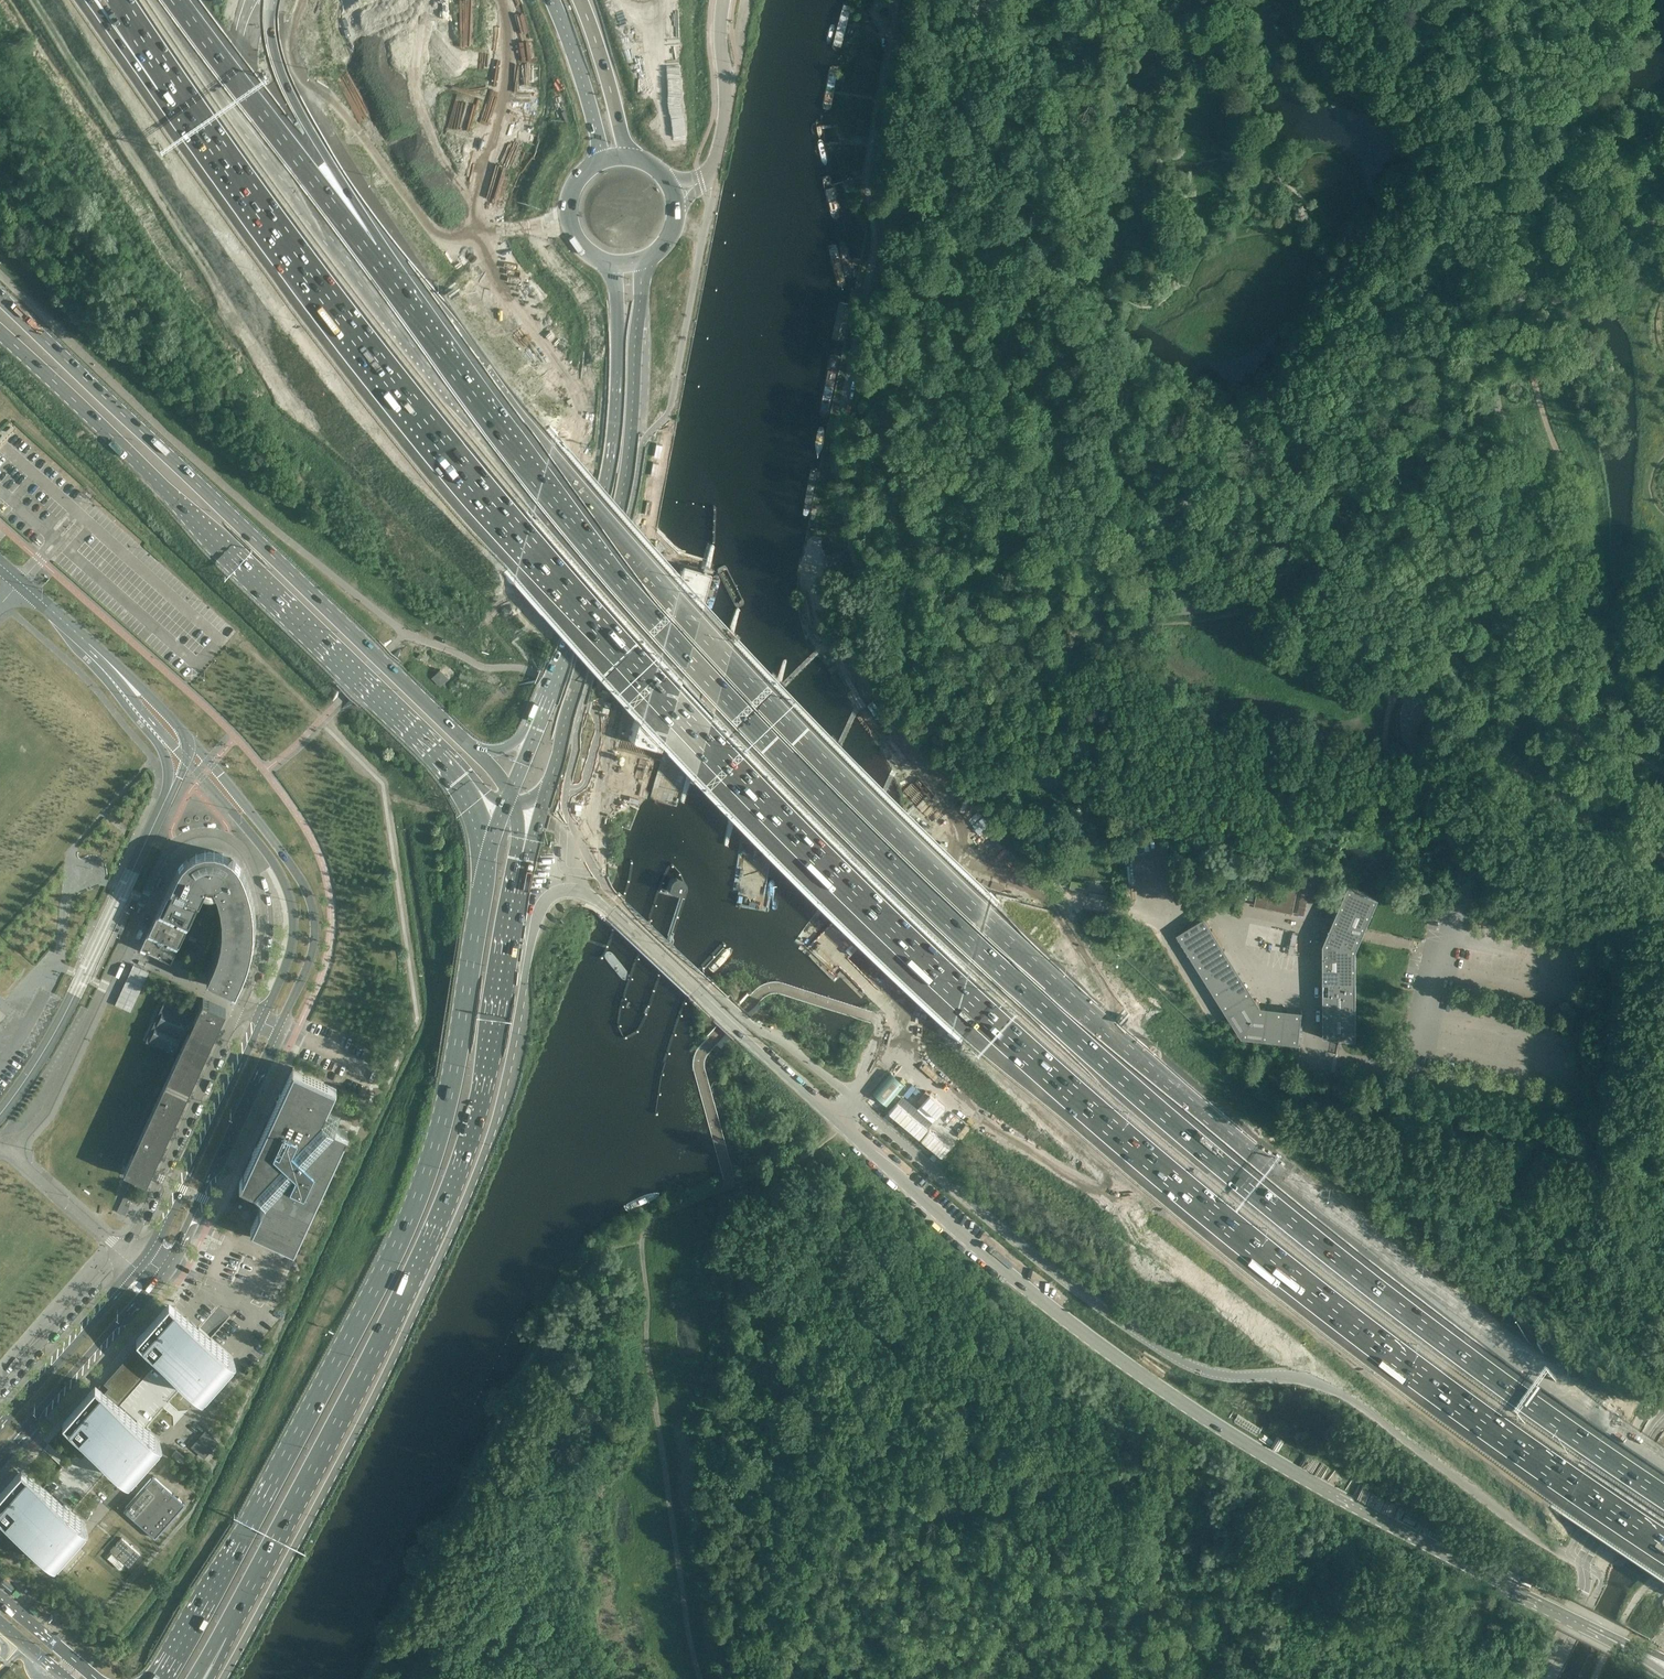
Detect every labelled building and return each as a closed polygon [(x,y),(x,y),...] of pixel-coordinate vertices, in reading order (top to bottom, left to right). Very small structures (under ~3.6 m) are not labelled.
[(443,49),(433,52),(437,67),(442,65),(443,67),(452,65),(450,60),(458,57),(456,50),(452,36),(440,39),(443,49)] [(853,299),(838,296),(828,344),(844,347),(853,299)] [(822,407),(831,409),(837,374),(829,373),(822,407)] [(810,456),(821,459),(830,411),(819,409),(810,456)] [(799,515),(809,517),(820,463),(809,461),(799,515)] [(440,669),(432,677),(431,678),(440,686),(449,678),(440,669)] [(215,958),(207,977),(237,992),(245,974),(250,962),(253,949),(255,935),(255,915),(254,900),(248,881),(243,868),(233,855),(214,849),(205,849),(195,852),(186,855),(176,869),(140,948),(171,961),(207,883),(213,883),(220,905),(222,929),(220,941),(215,958)] [(1259,889),(1256,904),(1306,913),(1312,876),(1301,874),(1299,883),(1286,880),(1285,889),(1280,888),(1279,893),(1259,889)] [(682,897),(685,889),(685,887),(685,885),(684,883),(682,881),(681,880),(679,879),(676,879),(674,880),(672,881),(670,883),(667,892),(682,897)] [(1072,880),(1071,887),(1084,889),(1085,882),(1072,880)] [(1356,950),(1360,941),(1363,934),(1366,928),(1378,900),(1348,887),(1344,896),(1339,908),(1333,922),(1328,934),(1323,943),(1324,1038),(1342,1041),(1357,1042),(1356,950)] [(1177,934),(1198,967),(1226,949),(1205,917),(1177,934)] [(1229,1016),(1257,998),(1226,949),(1198,967),(1229,1016)] [(155,1020),(153,1024),(145,1040),(172,1052),(176,1054),(125,1163),(126,1164),(124,1169),(147,1180),(226,1009),(203,999),(203,998),(200,1004),(196,1013),(194,1019),(187,1016),(185,1015),(187,1010),(165,999),(165,998),(155,1020)] [(1263,1039),(1266,1006),(1261,1006),(1257,998),(1229,1016),(1242,1037),(1263,1039)] [(1302,1009),(1266,1006),(1263,1039),(1299,1044),(1302,1009)] [(884,1081),(888,1067),(879,1065),(876,1079),(882,1081),(880,1086),(872,1084),(870,1092),(893,1098),(897,1084),(884,1081)] [(250,1228),(294,1248),(348,1132),(334,1126),(323,1115),(336,1087),(293,1067),(239,1183),(254,1189),(264,1198),(250,1228)] [(961,1150),(948,1139),(938,1152),(951,1162),(961,1150)] [(690,1173),(664,1182),(667,1188),(692,1180),(690,1173)] [(186,1382),(203,1397),(236,1360),(169,1301),(136,1337),(145,1345),(140,1350),(135,1346),(122,1361),(117,1367),(115,1369),(104,1382),(122,1399),(118,1404),(95,1384),(63,1421),(85,1441),(64,1465),(44,1487),(23,1469),(0,1495),(0,1513),(19,1530),(56,1563),(89,1526),(71,1511),(84,1497),(100,1479),(113,1465),(130,1480),(162,1443),(145,1428),(152,1421),(181,1388),(186,1382)] [(172,1455),(184,1465),(188,1460),(176,1450),(172,1455)] [(123,1510),(135,1520),(155,1538),(186,1504),(153,1475),(123,1510)] [(122,1538),(110,1550),(129,1567),(140,1554),(122,1538)] [(107,1558),(120,1569),(124,1564),(112,1553),(107,1558)] [(10,1667),(0,1678),(23,1678),(10,1667)]
